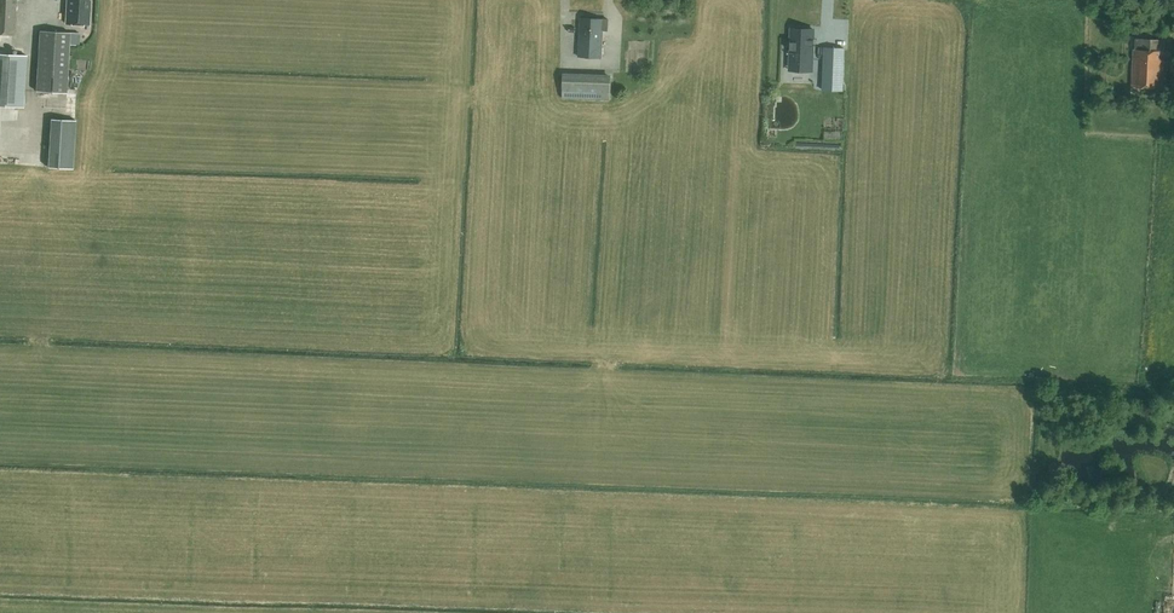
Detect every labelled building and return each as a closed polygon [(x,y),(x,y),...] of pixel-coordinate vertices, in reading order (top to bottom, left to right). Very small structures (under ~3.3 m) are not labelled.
[(14,34),(16,0),(0,0),(0,33),(14,34)] [(90,26),(91,0),(67,0),(65,24),(90,26)] [(580,17),(578,56),(601,57),(603,19),(580,17)] [(813,29),(791,28),(791,41),(790,41),(790,50),(790,63),(790,70),(789,76),(811,77),(812,71),(813,45),(814,39),(813,39),(813,29)] [(36,91),(67,93),(70,32),(40,30),(36,91)] [(1132,86),(1162,88),(1163,59),(1159,58),(1159,50),(1164,50),(1164,39),(1135,38),(1135,50),(1133,50),(1132,86)] [(1,105),(23,107),(26,55),(0,53),(0,105),(1,105)] [(823,90),(842,91),(843,60),(824,59),(823,90)] [(611,78),(563,76),(562,97),(611,99),(611,78)] [(57,135),(71,135),(71,114),(58,113),(57,135)] [(55,137),(55,148),(72,148),(72,137),(55,137)]
